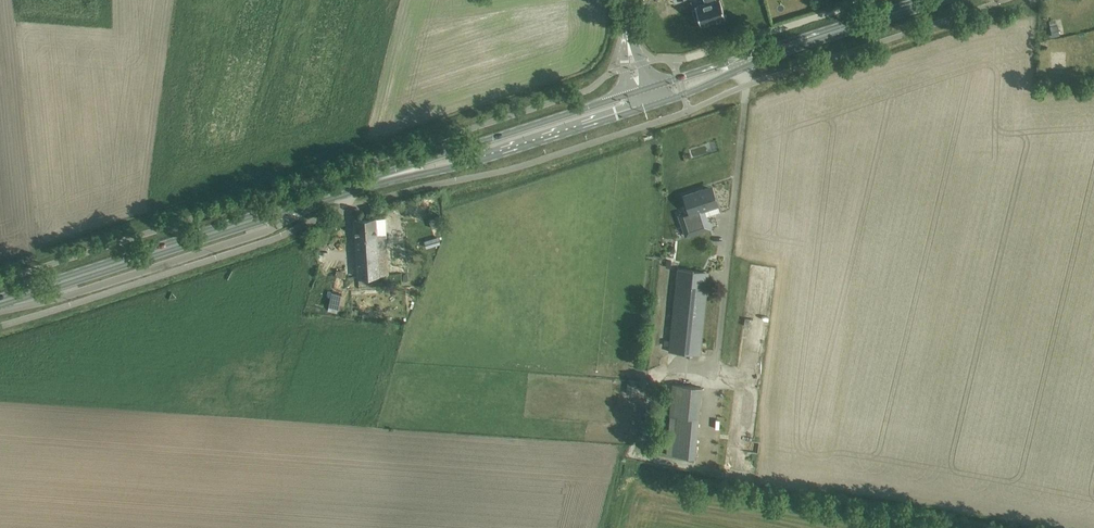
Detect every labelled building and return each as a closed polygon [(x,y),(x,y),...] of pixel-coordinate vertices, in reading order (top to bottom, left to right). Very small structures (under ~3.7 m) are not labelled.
[(692,9),(695,19),(698,18),(700,24),(725,17),(720,0),(704,0),(705,3),(695,6),(696,8),(692,9)] [(719,211),(717,204),(712,189),(699,193),(698,191),(684,195),(689,211),(679,214),(685,235),(709,228),(705,216),(719,211)] [(399,214),(390,215),(391,224),(400,223),(399,214)] [(354,219),(355,230),(358,277),(388,275),(385,233),(376,234),(375,218),(354,219)] [(411,261),(411,242),(402,243),(402,262),(411,261)] [(709,272),(677,269),(669,351),(700,354),(709,272)] [(628,380),(628,393),(638,394),(639,380),(628,380)] [(695,457),(702,387),(672,384),(669,414),(670,414),(666,454),(695,457)]
